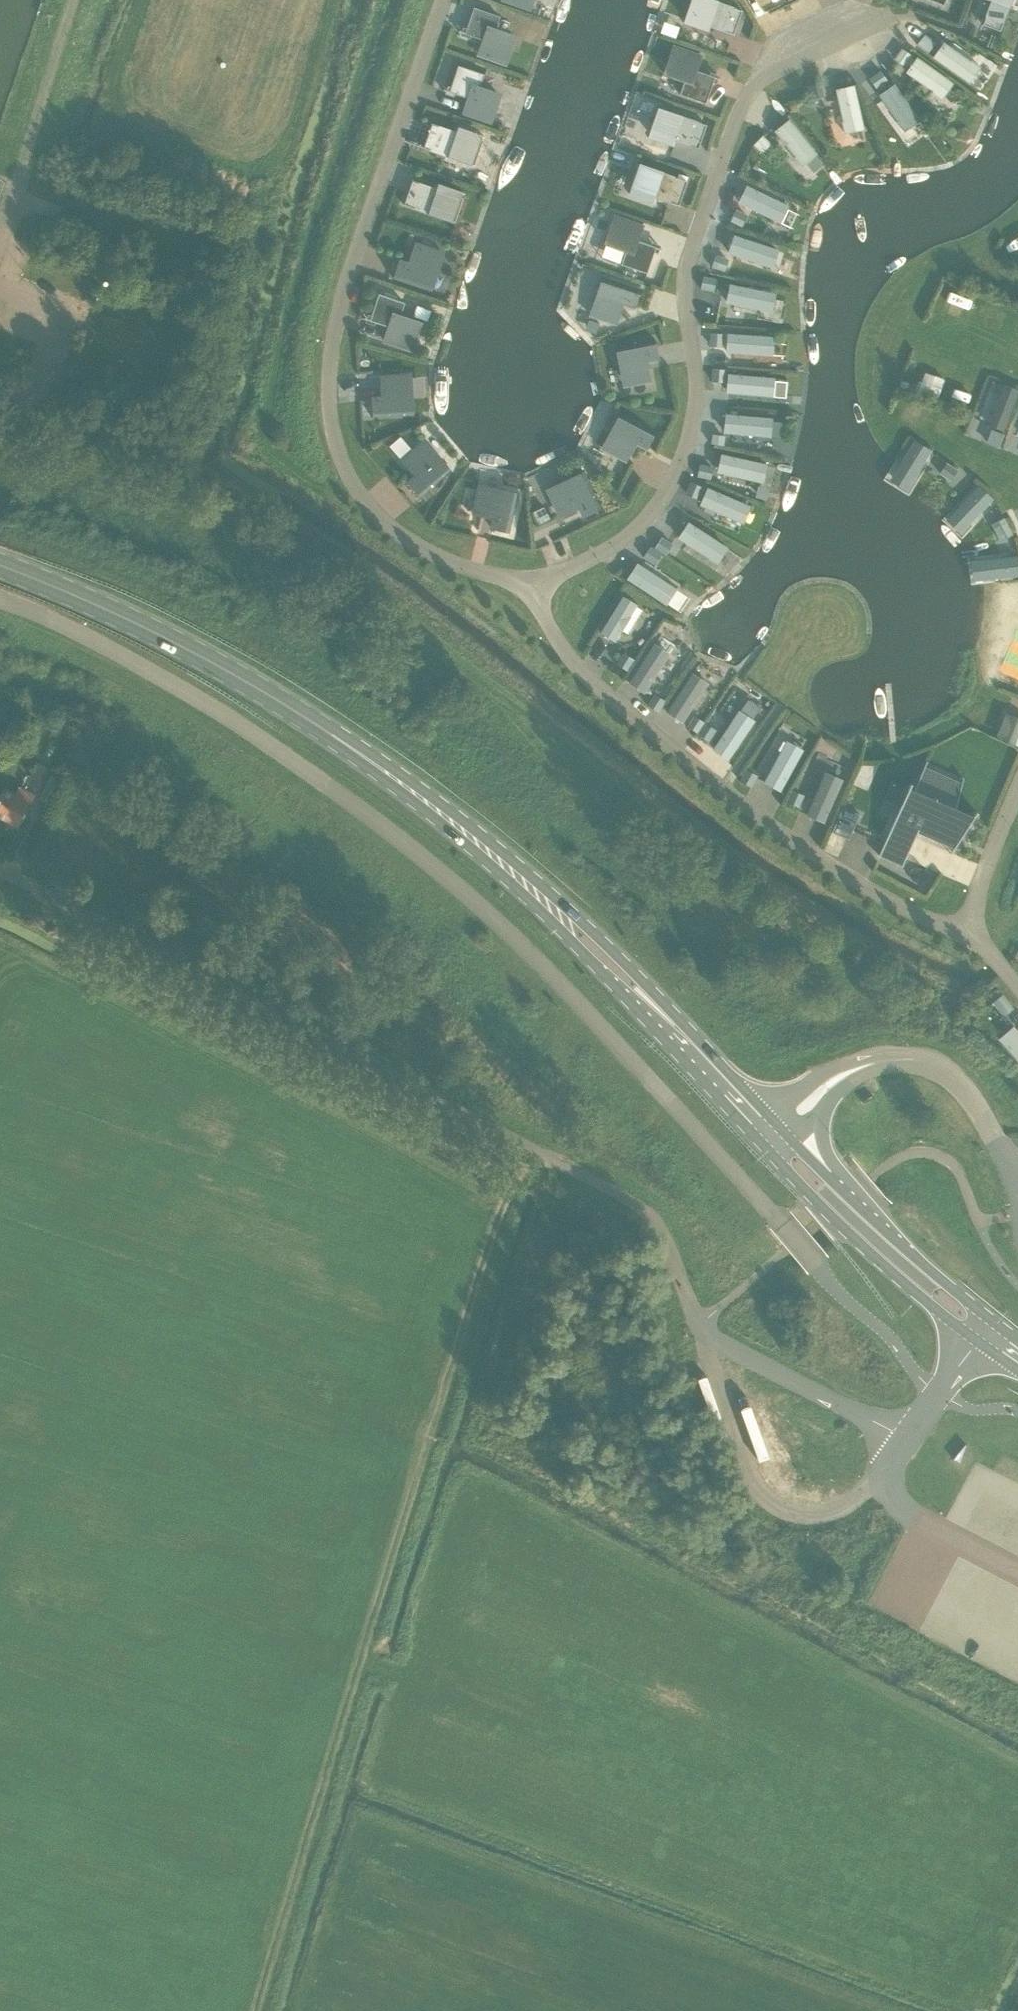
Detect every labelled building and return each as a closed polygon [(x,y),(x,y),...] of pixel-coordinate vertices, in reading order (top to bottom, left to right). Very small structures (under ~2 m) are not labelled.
[(714,0),(691,0),(684,17),(690,19),(689,23),(709,31),(711,26),(733,34),(742,10),(714,0)] [(991,3),(983,24),(1000,31),(1011,0),(984,0),(991,3)] [(500,16),(474,7),(465,33),(483,40),(479,53),(506,63),(515,37),(495,30),(500,16)] [(696,70),(701,57),(674,47),(664,74),(684,80),(679,94),(706,103),(715,76),(696,70)] [(458,65),(449,91),(468,98),(464,111),(491,120),(500,94),(480,87),(484,74),(458,65)] [(706,124),(658,108),(649,132),(655,134),(654,139),(673,145),(673,146),(674,147),(676,141),(698,148),(706,124)] [(432,123),(423,147),(475,165),(484,141),(475,138),(476,134),(455,126),(453,131),(432,123)] [(687,181),(639,164),(629,193),(655,202),(657,197),(679,205),(687,181)] [(411,183),(404,204),(455,222),(463,198),(455,195),(456,190),(436,183),(434,188),(412,180),(411,183)] [(638,240),(642,227),(615,217),(606,243),(624,250),(620,263),(647,273),(656,247),(638,240)] [(398,263),(392,280),(431,293),(436,276),(432,274),(439,253),(414,245),(414,246),(407,266),(398,263)] [(640,290),(602,277),(597,293),(601,295),(595,315),(617,322),(618,321),(617,321),(623,302),(635,306),(640,290)] [(402,316),(406,303),(379,293),(370,320),(388,326),(384,339),(411,349),(420,322),(402,316)] [(655,340),(615,348),(618,364),(623,363),(627,384),(651,379),(650,378),(646,358),(658,356),(655,340)] [(373,416),(413,414),(412,397),(407,398),(406,377),(380,378),(380,379),(381,399),(372,400),(373,416)] [(656,432),(620,413),(612,428),(616,430),(607,449),(628,460),(628,459),(637,441),(648,447),(656,432)] [(409,484),(420,496),(451,470),(440,457),(436,460),(422,445),(402,461),(403,462),(404,462),(417,477),(409,484)] [(570,483),(551,493),(563,516),(564,516),(563,515),(581,506),(586,515),(602,507),(584,471),(568,479),(570,483)] [(476,512),(495,517),(492,529),(509,532),(518,493),(502,489),(501,494),(480,489),(475,512),(476,512)] [(745,716),(737,711),(732,719),(733,719),(713,750),(727,759),(751,722),(744,717),(745,716)] [(793,746),(785,742),(780,750),(781,751),(764,783),(778,791),(800,752),(792,747),(793,746)] [(927,761),(926,761),(913,790),(909,788),(911,783),(910,783),(878,856),(879,857),(883,849),(904,858),(901,866),(902,867),(918,829),(954,844),(949,853),(951,854),(977,812),(975,811),(973,816),(955,808),(964,777),(963,777),(960,785),(924,769),(927,761)] [(48,768),(39,762),(37,762),(30,776),(41,782),(48,768)] [(65,781),(51,774),(38,799),(52,806),(65,781)] [(15,795),(3,789),(0,794),(0,816),(18,826),(30,803),(35,794),(20,786),(15,795)] [(857,817),(842,810),(831,834),(847,841),(857,817)] [(1014,1008),(1003,994),(992,1002),(1003,1016),(1014,1008)]
